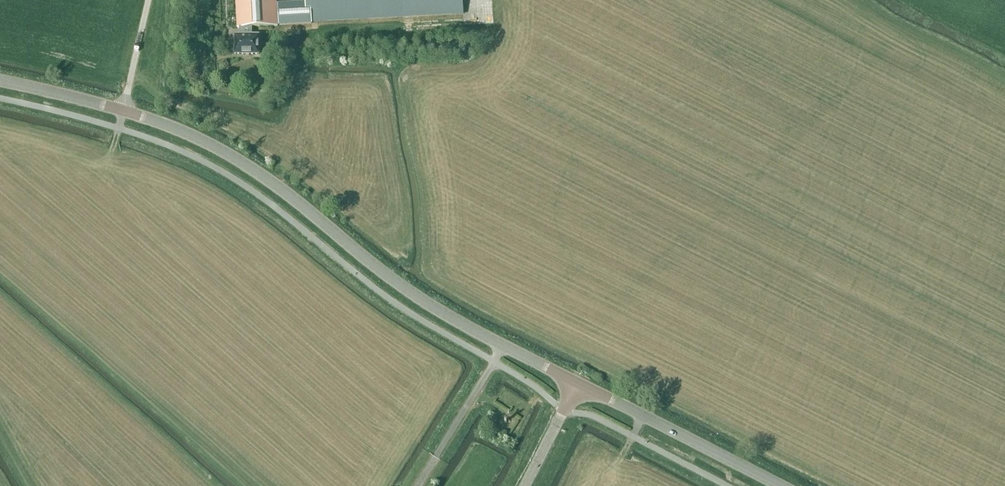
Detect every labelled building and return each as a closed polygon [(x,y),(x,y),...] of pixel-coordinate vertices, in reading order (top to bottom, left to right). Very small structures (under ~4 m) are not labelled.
[(276,0),(236,0),(237,28),(239,28),(239,36),(235,36),(235,54),(259,55),(259,36),(252,36),(252,27),(277,27),(277,23),(279,23),(279,25),(311,23),(311,21),(402,16),(462,13),(461,0),(305,0),(305,3),(276,5),(276,0)]
